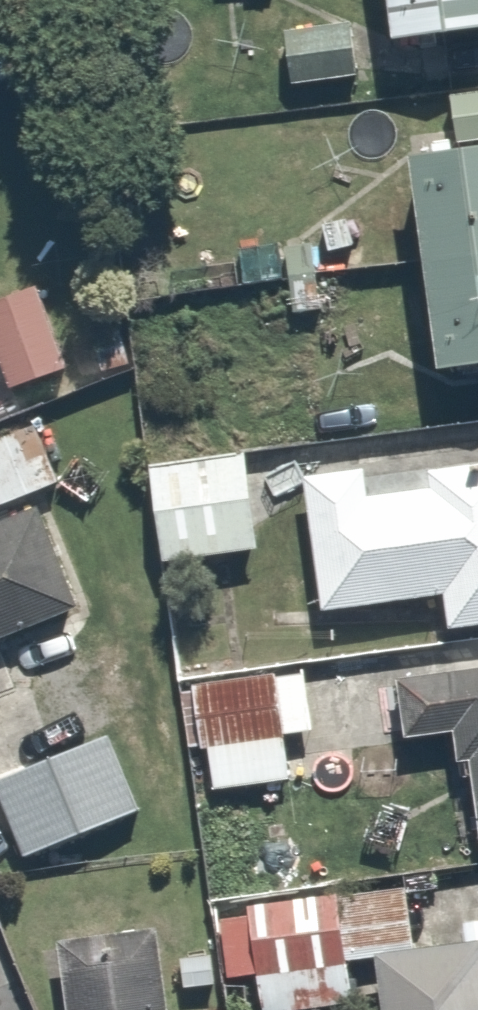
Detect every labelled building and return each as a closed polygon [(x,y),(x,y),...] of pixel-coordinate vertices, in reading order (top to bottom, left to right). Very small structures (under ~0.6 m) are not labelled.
[(393,39),(477,27),(477,0),(388,0),(393,39)] [(347,20),(282,28),(290,82),(354,73),(347,20)] [(448,96),(455,143),(477,140),(477,92),(448,96)] [(409,154),(436,368),(477,362),(477,146),(409,154)] [(328,240),(292,239),(290,311),(339,312),(340,256),(360,257),(361,220),(329,219),(328,240)] [(0,304),(0,322),(30,408),(88,388),(52,286),(0,304)] [(0,442),(0,485),(7,502),(70,476),(48,422),(0,442)] [(254,454),(157,469),(172,564),(269,549),(254,454)] [(316,486),(326,614),(450,602),(453,631),(477,628),(477,471),(316,486)] [(0,536),(0,645),(93,610),(58,515),(0,536)] [(303,668),(198,684),(214,793),(319,778),(303,668)] [(396,679),(403,738),(454,730),(456,759),(470,757),(477,816),(477,668),(396,679)] [(11,709),(0,679),(0,713),(11,709)] [(0,775),(0,804),(31,873),(152,818),(110,725),(0,775)] [(471,923),(474,942),(387,955),(395,1009),(477,1009),(477,922),(471,923)] [(69,949),(78,1009),(177,1009),(165,934),(69,949)]
